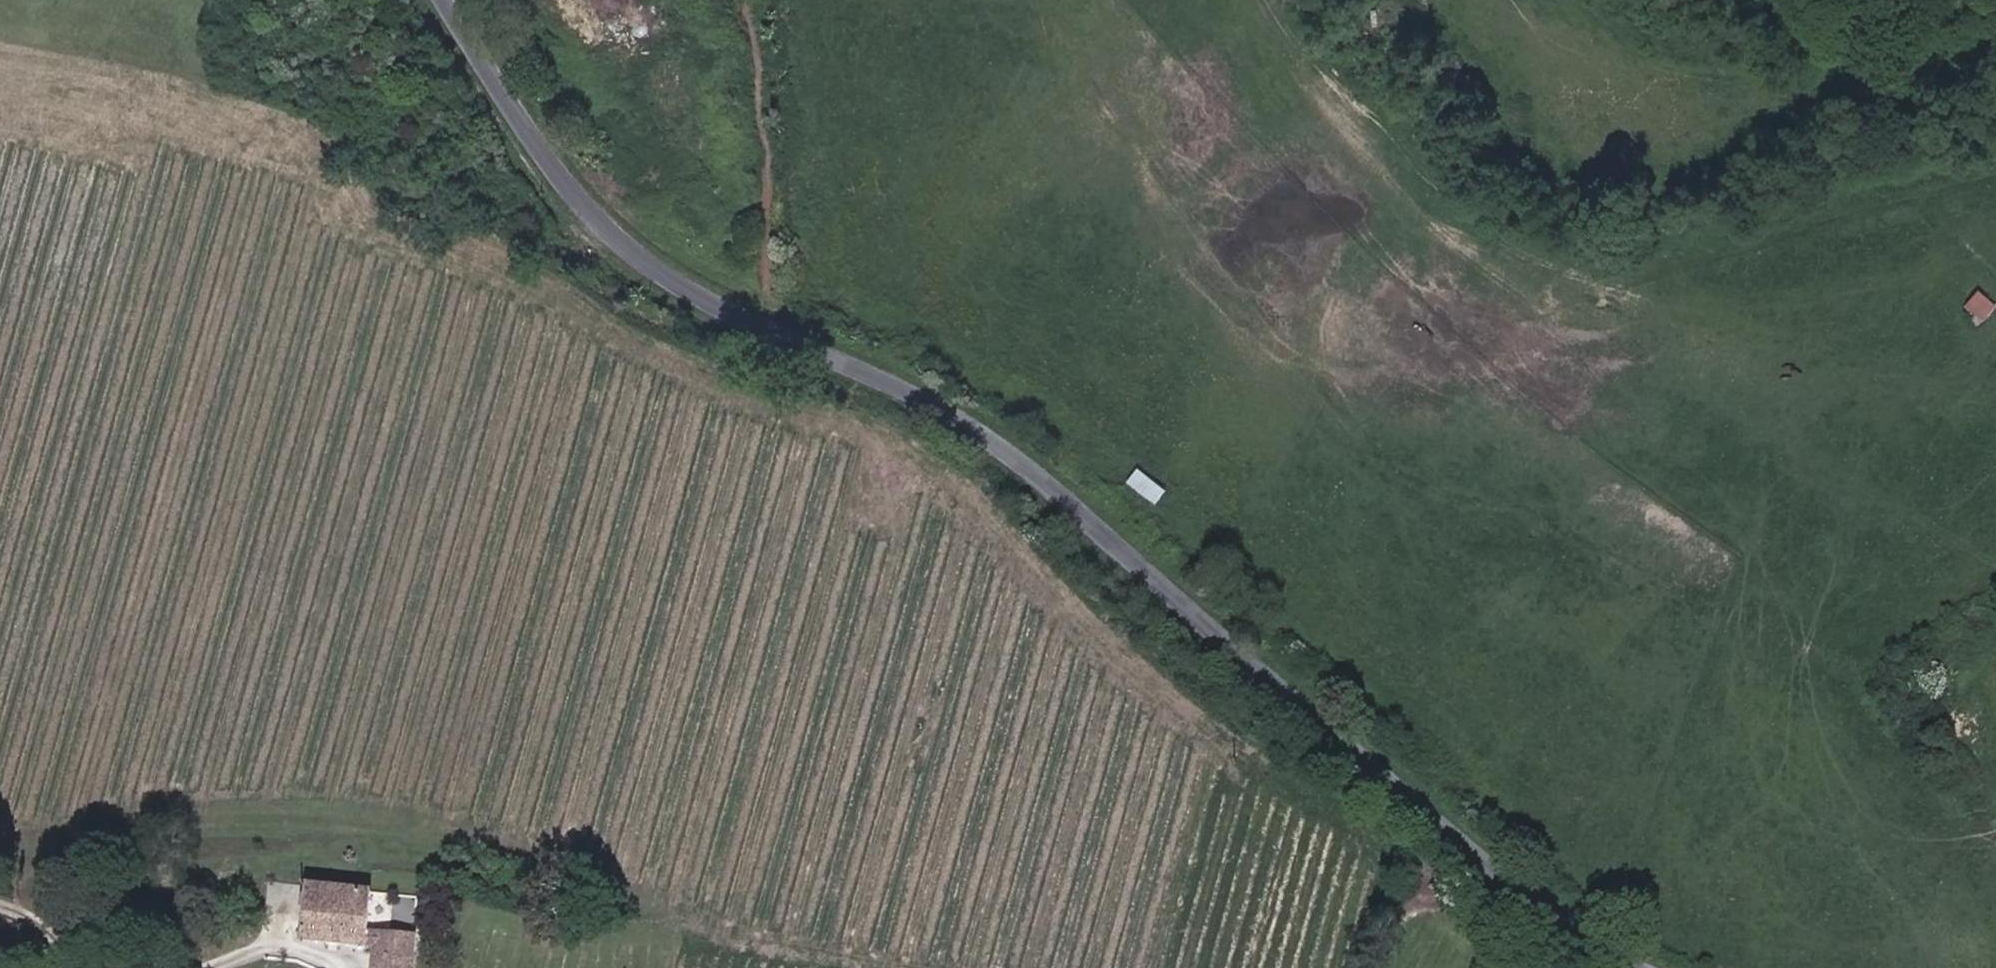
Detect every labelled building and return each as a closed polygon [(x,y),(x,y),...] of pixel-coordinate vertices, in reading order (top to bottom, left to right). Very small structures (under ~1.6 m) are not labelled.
[(1995,309),(1995,305),(1980,290),(1968,303),(1986,320),(1995,309)] [(375,967),(412,967),(419,902),(327,890),(322,931),(378,940),(375,967)]
